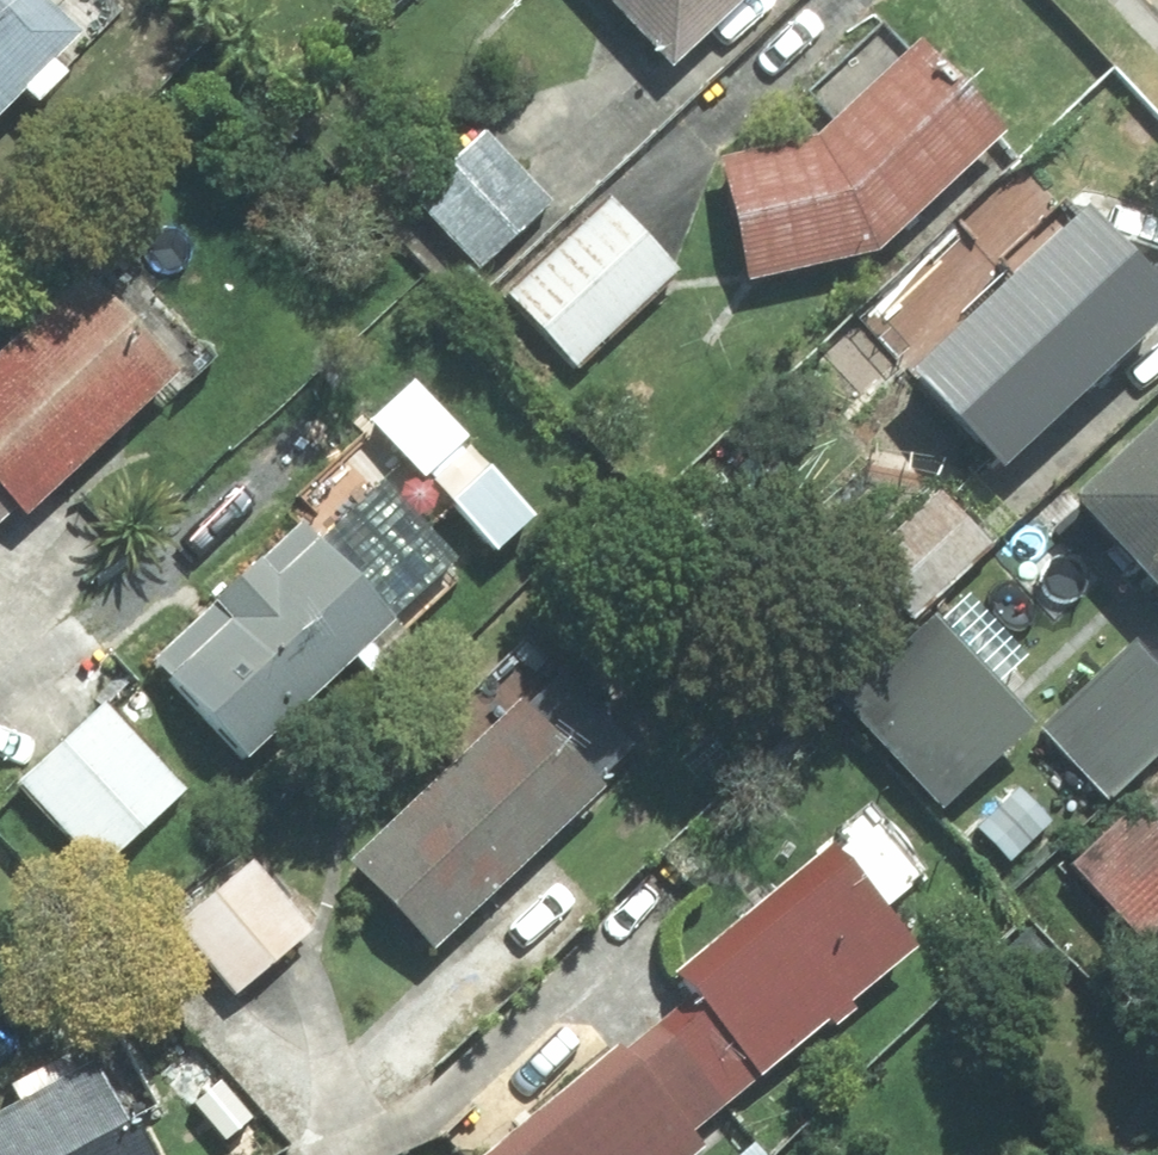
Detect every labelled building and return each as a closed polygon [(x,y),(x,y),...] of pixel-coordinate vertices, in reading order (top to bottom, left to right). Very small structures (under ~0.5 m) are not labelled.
[(115,16),(98,0),(0,0),(0,136),(115,16)] [(661,76),(743,0),(590,0),(661,76)] [(737,293),(873,249),(989,148),(917,54),(796,148),(700,179),(737,293)] [(475,139),(404,213),(471,278),(543,204),(475,139)] [(862,324),(900,366),(884,380),(974,482),(1157,319),(1068,217),(1042,240),(1005,198),(862,324)] [(675,275),(605,201),(496,303),(567,378),(675,275)] [(15,526),(157,387),(169,398),(212,356),(97,238),(0,333),(0,524),(6,517),(15,526)] [(1055,512),(1157,621),(1157,415),(1055,512)] [(985,555),(923,492),(852,562),(914,625),(985,555)] [(385,624),(293,528),(142,672),(234,768),(385,624)] [(919,626),(830,707),(930,817),(1019,737),(919,626)] [(1122,647),(1027,741),(1101,814),(1157,757),(1157,683),(1122,647)] [(632,757),(530,651),(433,745),(449,762),(334,873),(421,963),(596,792),(632,757)] [(98,710),(13,789),(89,870),(174,792),(98,710)] [(861,803),(657,989),(745,1085),(808,1027),(818,1039),(959,910),(861,803)] [(1053,864),(1155,972),(1157,970),(1157,848),(1116,804),(1053,864)] [(215,885),(164,929),(228,1003),(310,933),(264,879),(232,906),(215,885)] [(661,1018),(611,1063),(597,1047),(479,1154),(688,1154),(692,1151),(683,1141),(732,1096),(661,1018)] [(99,1060),(0,1113),(0,1154),(149,1154),(99,1060)] [(215,1079),(180,1112),(217,1152),(252,1120),(215,1079)]
